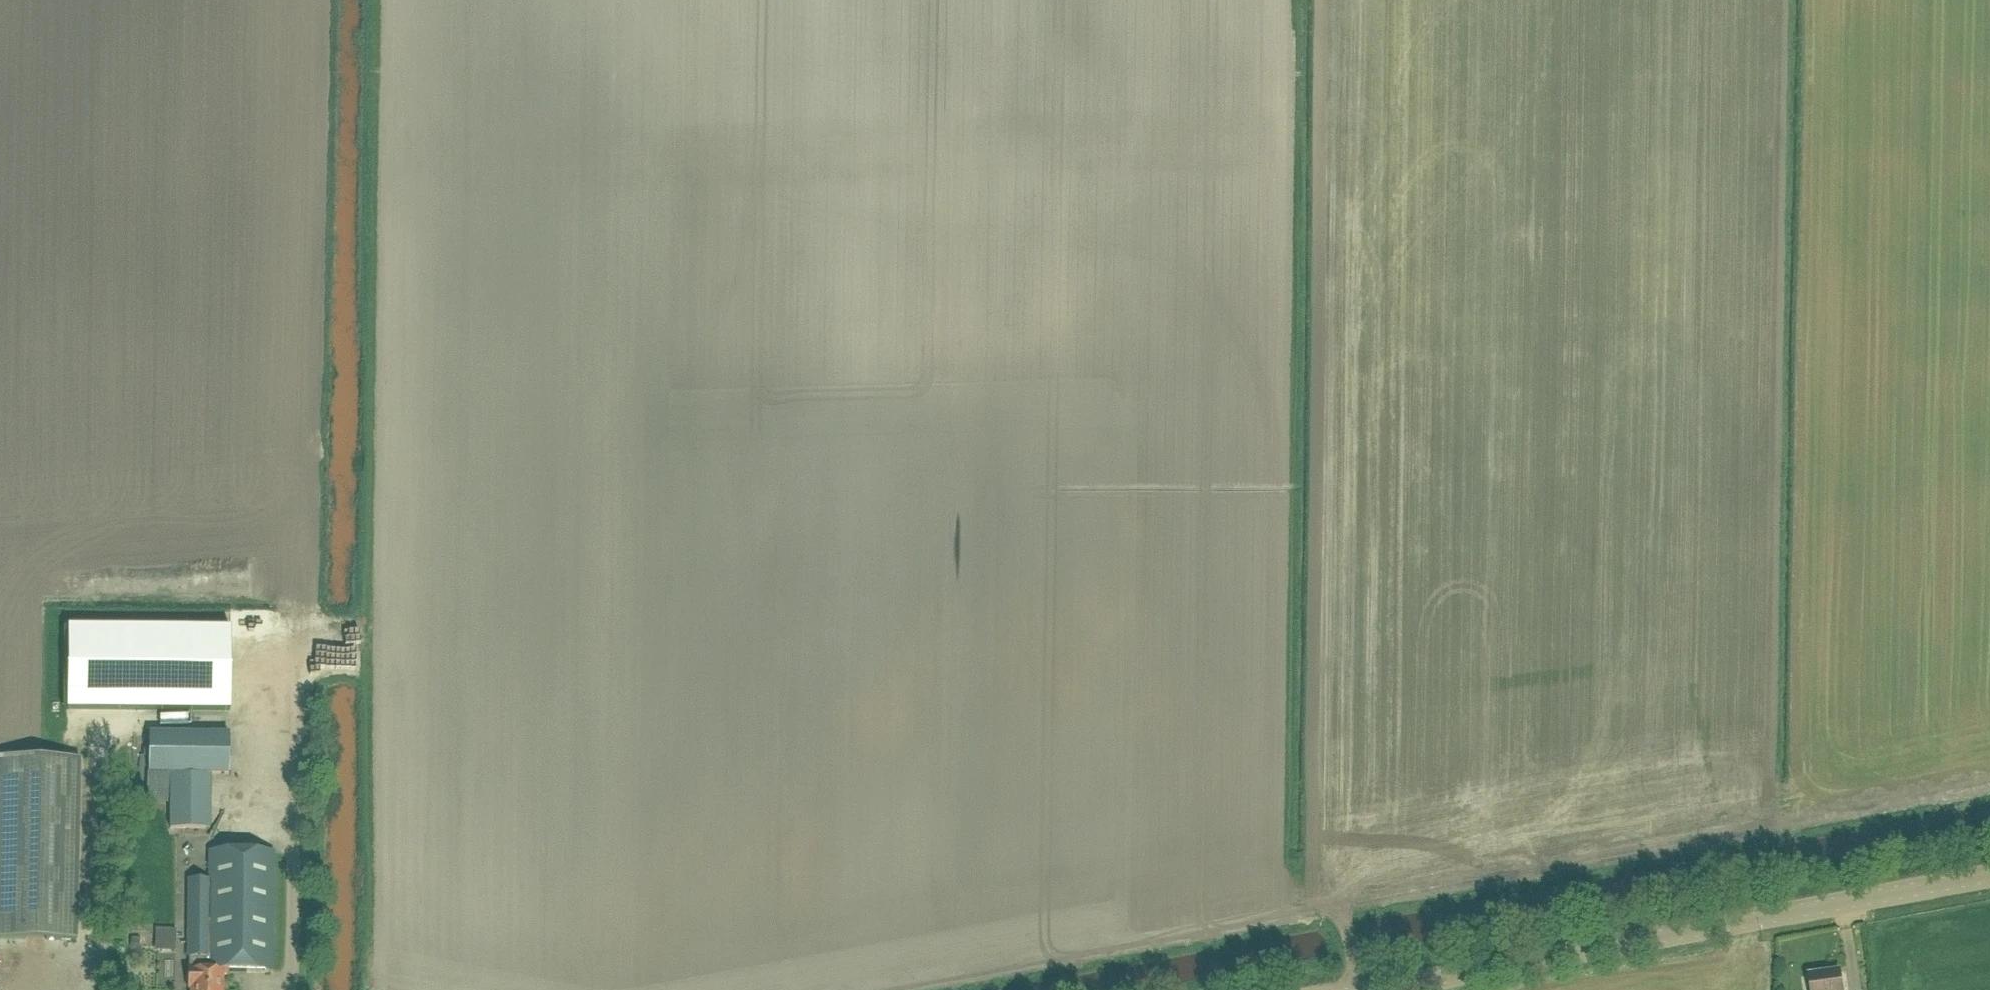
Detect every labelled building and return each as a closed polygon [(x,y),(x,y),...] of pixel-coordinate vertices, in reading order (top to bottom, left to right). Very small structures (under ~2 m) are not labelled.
[(68,627),(67,707),(227,709),(228,629),(68,627)] [(229,734),(148,734),(148,774),(150,774),(150,804),(169,804),(169,829),(207,830),(208,775),(229,775),(229,734)] [(0,758),(0,940),(77,941),(81,760),(0,758)] [(209,851),(208,881),(188,881),(188,893),(187,893),(187,895),(188,895),(188,926),(186,926),(186,928),(188,928),(187,959),(194,959),(194,971),(187,971),(187,989),(191,989),(221,989),(221,976),(227,977),(227,972),(272,973),(273,852),(209,851)] [(159,929),(159,937),(155,937),(155,950),(173,950),(173,929),(159,929)] [(1839,972),(1808,976),(1810,989),(1841,989),(1839,972)]
